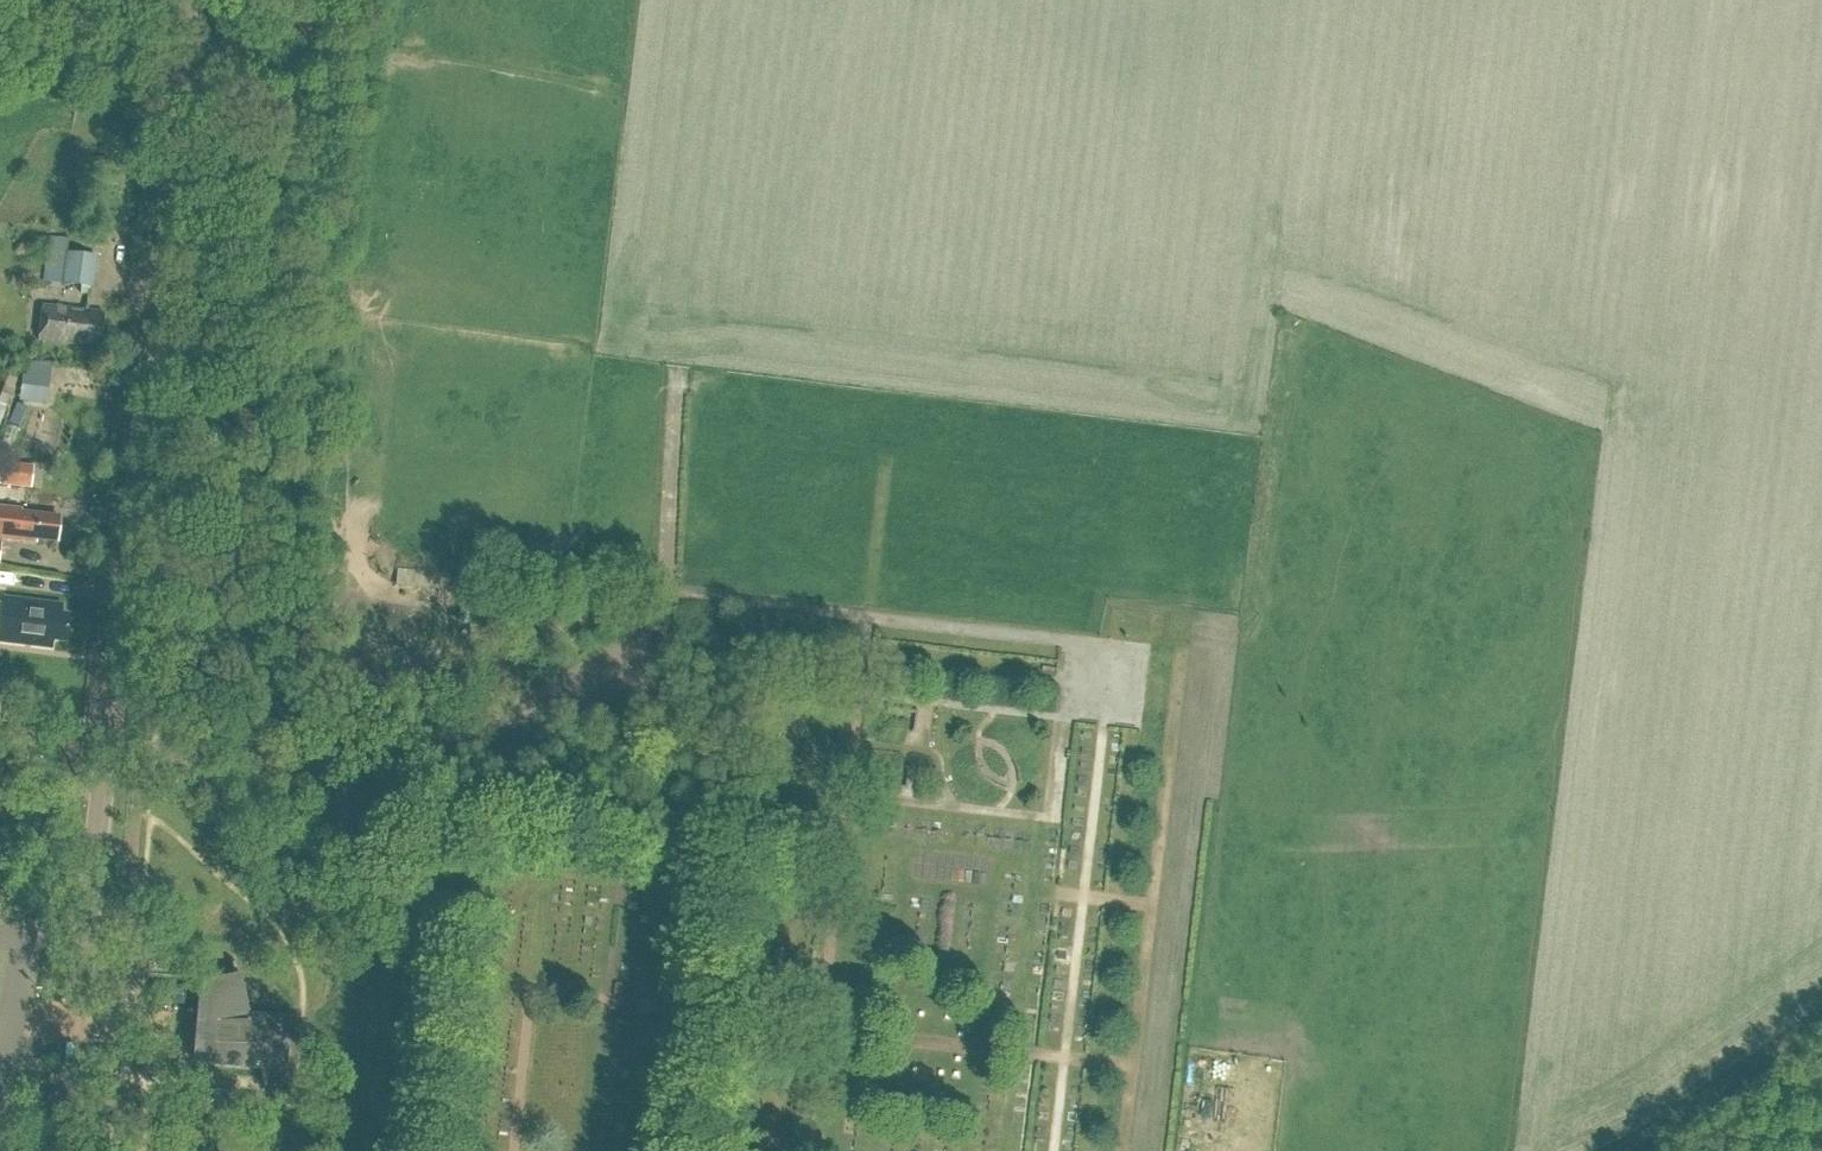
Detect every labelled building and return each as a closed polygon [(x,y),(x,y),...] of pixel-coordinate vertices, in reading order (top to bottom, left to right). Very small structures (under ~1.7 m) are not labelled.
[(17,283),(49,287),(52,258),(20,254),(17,283)] [(63,285),(95,289),(98,256),(67,254),(63,285)] [(101,347),(105,314),(43,307),(38,342),(82,347),(82,344),(101,347)] [(35,352),(33,362),(45,364),(47,353),(35,352)] [(29,363),(24,402),(44,404),(50,366),(29,363)] [(32,489),(34,466),(2,463),(0,484),(0,486),(32,489)] [(58,521),(38,518),(39,515),(0,510),(0,564),(2,541),(37,545),(37,541),(56,543),(58,521)] [(396,585),(438,590),(440,574),(397,569),(396,585)] [(458,576),(440,574),(438,590),(456,592),(458,576)] [(0,636),(0,637),(0,641),(50,647),(52,638),(64,640),(66,618),(59,617),(60,603),(5,597),(4,603),(0,603),(0,636)] [(36,796),(57,797),(58,784),(37,783),(36,796)] [(259,1070),(264,1089),(267,1089),(265,1082),(279,1078),(279,1069),(283,1018),(247,1015),(232,959),(230,960),(235,979),(207,986),(205,1014),(204,1025),(197,1025),(196,1045),(202,1045),(201,1053),(200,1065),(229,1068),(259,1070)]
